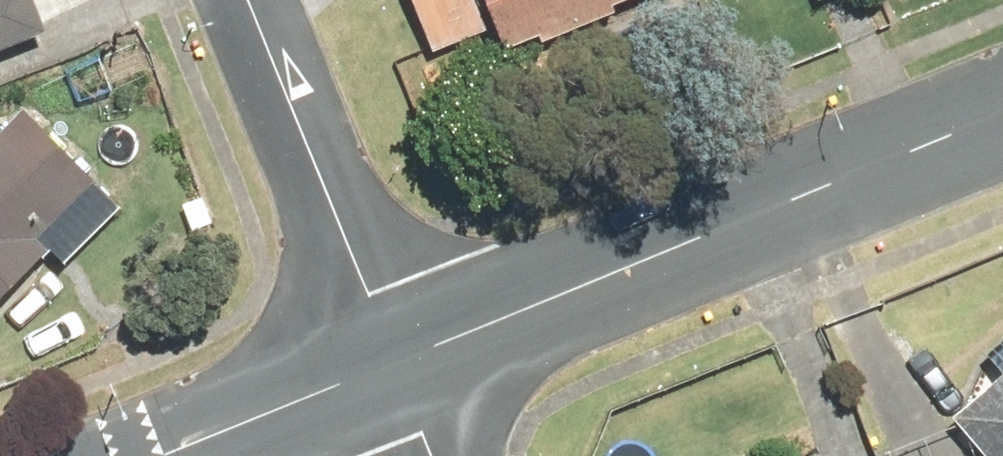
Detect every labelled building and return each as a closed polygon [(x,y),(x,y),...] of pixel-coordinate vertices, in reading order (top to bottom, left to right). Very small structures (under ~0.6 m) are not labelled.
[(36,38),(21,0),(0,0),(0,52),(36,38)] [(498,63),(658,0),(473,0),(498,63)] [(0,129),(0,299),(39,260),(28,249),(85,193),(11,119),(0,129)] [(956,402),(1002,455),(1002,361),(956,402)]
